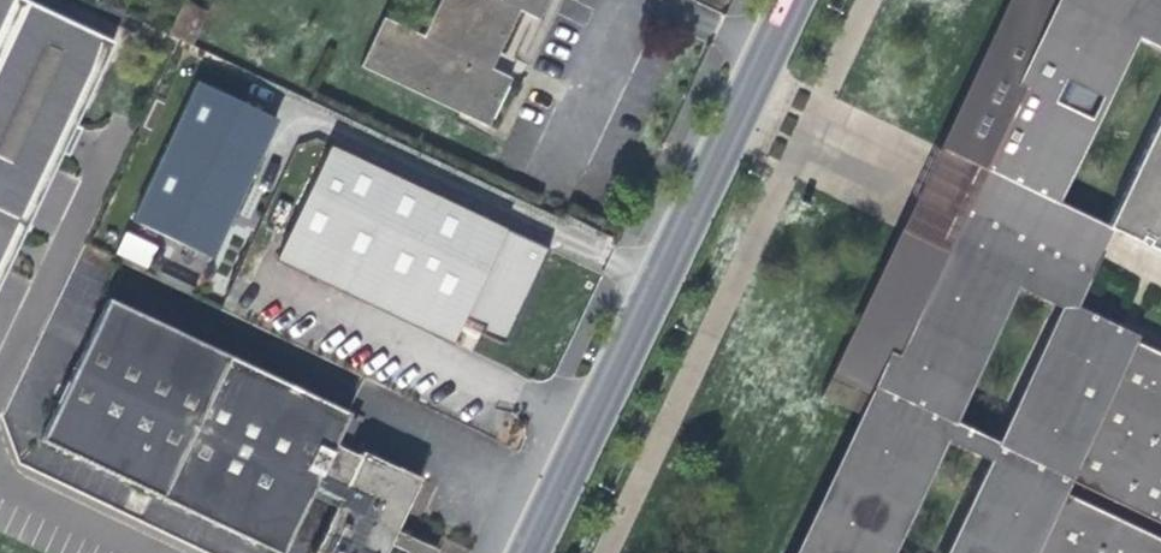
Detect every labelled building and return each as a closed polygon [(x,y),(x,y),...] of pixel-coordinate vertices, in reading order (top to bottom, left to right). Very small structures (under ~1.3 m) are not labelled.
[(113,40),(31,0),(0,0),(0,268),(113,40)] [(518,8),(536,17),(544,0),(440,0),(423,34),(384,16),(361,64),(486,123),(509,74),(490,66),(502,41),(518,8)] [(939,435),(948,418),(1014,280),(1053,198),(1134,32),(1160,45),(1160,0),(1013,0),(940,154),(984,166),(945,247),(903,227),(836,367),(877,387),(864,414),(798,552),(882,552),(939,435)] [(271,112),(194,79),(132,218),(209,251),(239,183),(242,177),(271,112)] [(1106,224),(1114,227),(1160,250),(1160,111),(1106,224)] [(329,144),(287,232),(460,314),(482,324),(479,332),(500,342),(524,290),(544,249),(329,144)] [(984,166),(940,154),(924,185),(903,227),(945,247),(984,166)] [(1106,224),(1053,198),(1014,280),(1066,305),(1075,309),(1114,227),(1106,224)] [(125,230),(114,254),(147,268),(158,244),(125,230)] [(449,337),(460,314),(287,232),(276,256),(423,325),(449,337)] [(93,331),(122,344),(139,309),(110,296),(93,331)] [(1130,335),(1127,341),(1118,337),(1120,331),(1075,309),(1066,305),(1000,443),(948,418),(939,435),(992,460),(947,552),(1160,552),(1160,537),(1059,488),(1064,476),(1160,523),(1160,350),(1130,335)] [(389,542),(396,528),(420,477),(396,465),(396,466),(362,450),(360,453),(335,442),(350,410),(139,309),(122,344),(93,331),(43,436),(283,551),(314,486),(339,497),(313,552),(384,552),(389,542)] [(877,387),(836,367),(823,394),(864,414),(877,387)] [(396,528),(389,542),(407,551),(406,552),(435,552),(438,548),(396,528)]
